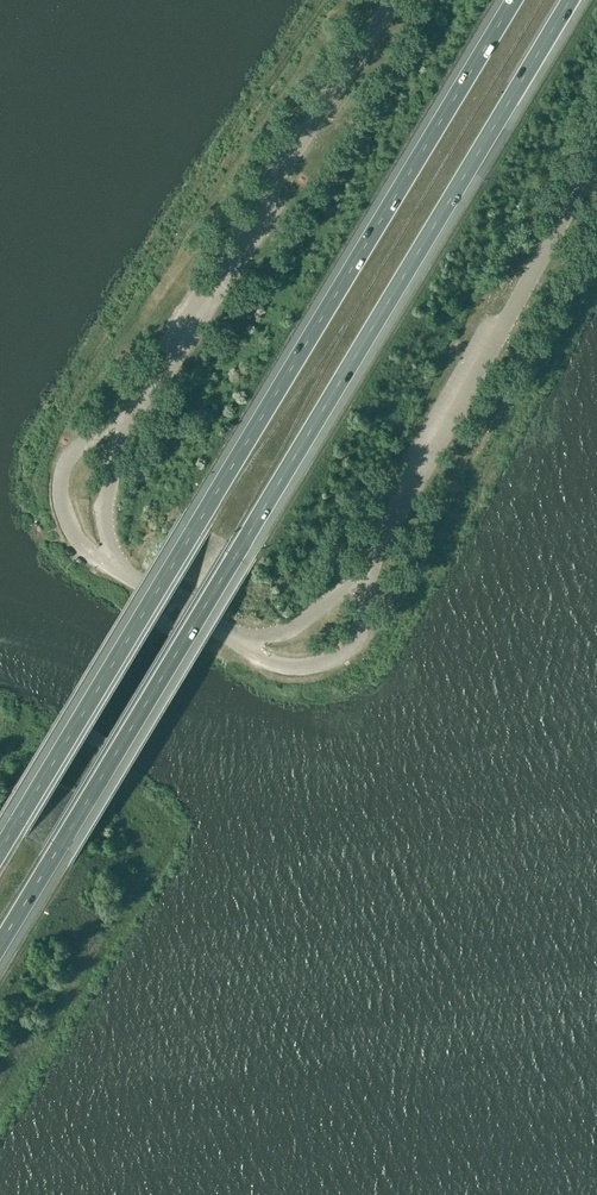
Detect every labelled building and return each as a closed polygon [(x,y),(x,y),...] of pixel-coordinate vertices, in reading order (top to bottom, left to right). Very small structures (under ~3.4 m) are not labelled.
[(341,546),(338,552),(344,555),(347,550),(341,546)]
